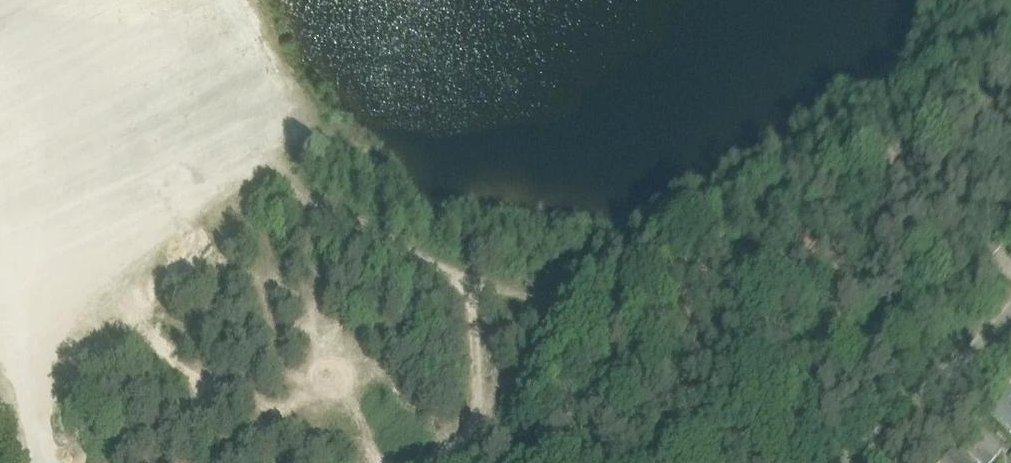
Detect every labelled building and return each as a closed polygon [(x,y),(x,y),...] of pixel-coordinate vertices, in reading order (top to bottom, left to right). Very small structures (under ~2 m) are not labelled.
[(970,451),(983,462),(991,462),(1004,449),(987,433),(970,451)] [(958,451),(945,462),(970,462),(958,451)]
